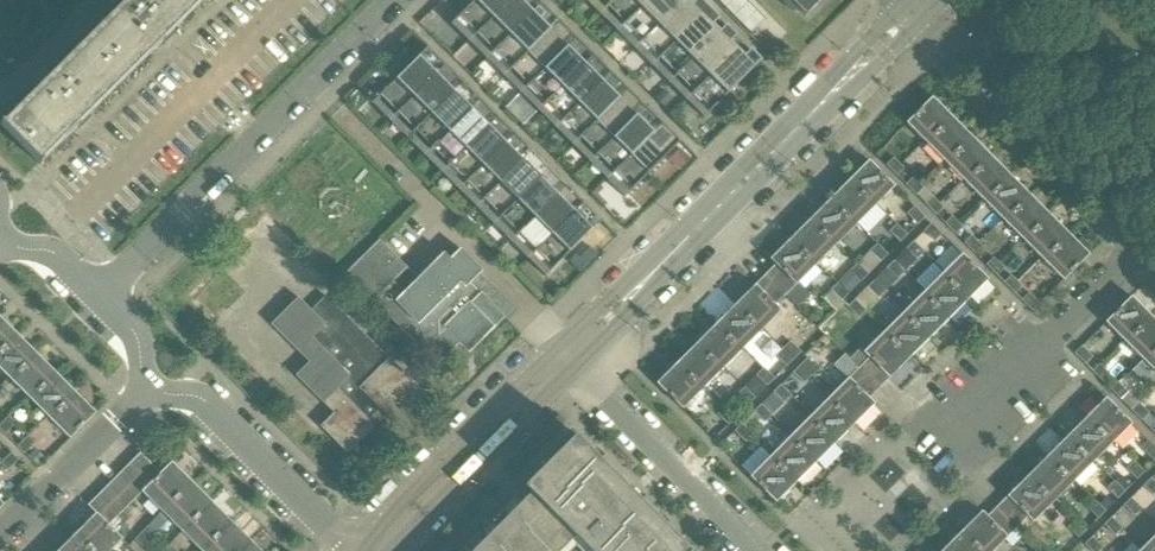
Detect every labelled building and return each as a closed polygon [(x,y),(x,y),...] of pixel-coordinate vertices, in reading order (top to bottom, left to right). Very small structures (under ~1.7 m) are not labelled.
[(3,126),(39,162),(201,0),(129,0),(3,126)] [(477,34),(511,0),(474,0),(459,16),(477,34)] [(494,51),(541,4),(538,0),(511,0),(477,34),(494,51)] [(625,23),(647,0),(612,0),(607,5),(625,23)] [(642,40),(682,0),(647,0),(625,23),(642,40)] [(659,57),(706,10),(697,0),(682,0),(642,40),(659,57)] [(787,7),(793,13),(795,11),(794,10),(795,9),(804,0),(780,0),(787,7)] [(494,51),(511,68),(559,21),(541,4),(494,51)] [(659,57),(676,75),(724,27),(706,10),(659,57)] [(511,68),(529,85),(576,38),(559,21),(511,68)] [(676,75),(694,92),(741,44),(724,27),(676,75)] [(529,85),(546,103),(593,55),(576,38),(529,85)] [(741,44),(694,92),(712,110),(759,62),(741,44)] [(379,95),(398,113),(445,66),(427,47),(379,95)] [(546,103),(563,120),(610,72),(593,55),(546,103)] [(471,74),(480,82),(488,74),(480,65),(471,74)] [(398,113),(415,130),(462,83),(445,66),(398,113)] [(563,120),(580,137),(628,90),(610,72),(563,120)] [(415,130),(432,148),(479,100),(462,83),(415,130)] [(580,137),(597,154),(645,107),(628,90),(580,137)] [(668,104),(673,99),(664,90),(659,95),(655,98),(664,107),(668,104)] [(357,91),(347,101),(358,111),(368,102),(357,91)] [(906,123),(924,141),(950,116),(931,98),(906,123)] [(432,148),(449,165),(497,117),(479,100),(432,148)] [(597,154),(615,171),(662,124),(645,107),(597,154)] [(924,141),(944,161),(969,136),(950,116),(924,141)] [(449,165),(467,182),(514,134),(497,117),(449,165)] [(662,124),(615,171),(632,189),(680,142),(662,124)] [(467,182),(484,199),(531,152),(514,134),(467,182)] [(944,161),(963,180),(989,155),(969,136),(944,161)] [(679,170),(690,158),(680,148),(669,159),(679,170)] [(484,199),(501,216),(548,169),(531,152),(484,199)] [(963,180),(982,199),(1008,174),(989,155),(963,180)] [(886,165),(897,176),(904,169),(893,158),(886,165)] [(868,161),(851,179),(876,204),(894,186),(868,161)] [(501,216),(518,234),(566,186),(548,169),(501,216)] [(982,199),(1001,219),(1027,193),(1008,174),(982,199)] [(906,185),(911,190),(916,195),(923,188),(913,178),(906,185)] [(851,179),(831,198),(857,224),(876,204),(851,179)] [(518,234),(535,251),(583,203),(566,186),(518,234)] [(1001,219),(1022,239),(1047,214),(1027,193),(1001,219)] [(925,204),(936,215),(943,208),(932,197),(925,204)] [(831,198),(812,218),(837,243),(857,224),(831,198)] [(583,203),(535,251),(553,268),(601,221),(583,203)] [(907,214),(917,224),(925,217),(914,207),(907,214)] [(1022,239),(1041,258),(1066,233),(1047,214),(1022,239)] [(945,224),(950,229),(955,234),(962,227),(952,216),(945,224)] [(812,218),(792,237),(818,263),(837,243),(812,218)] [(889,232),(900,242),(907,235),(896,224),(889,232)] [(931,224),(924,231),(934,241),(941,234),(931,224)] [(1066,233),(1041,258),(1063,280),(1088,255),(1066,233)] [(964,243),(975,254),(982,246),(971,236),(964,243)] [(770,259),(775,265),(795,285),(818,263),(792,237),(770,259)] [(480,340),(418,278),(416,281),(407,271),(409,270),(379,240),(346,274),(436,365),(458,343),(468,353),(480,340)] [(913,241),(906,249),(917,259),(924,252),(913,241)] [(870,251),(880,262),(887,254),(877,244),(870,251)] [(443,253),(418,278),(480,340),(494,327),(482,315),(492,306),(489,303),(489,302),(481,293),(479,294),(469,283),(481,271),(478,267),(460,249),(450,260),(443,253)] [(962,254),(944,272),(969,298),(987,280),(962,254)] [(993,258),(986,265),(996,276),(1004,268),(993,258)] [(571,259),(564,265),(575,276),(581,270),(571,259)] [(894,261),(886,268),(897,279),(904,271),(894,261)] [(850,271),(861,281),(868,274),(858,264),(850,271)] [(775,265),(765,275),(785,295),(794,286),(795,285),(775,265)] [(944,272),(924,291),(950,317),(969,298),(944,272)] [(765,275),(755,285),(775,305),(785,295),(765,275)] [(1004,283),(1014,293),(1021,286),(1011,275),(1004,283)] [(874,280),(867,287),(878,298),(885,291),(874,280)] [(848,293),(838,283),(831,290),(841,301),(848,293)] [(755,285),(737,303),(762,329),(780,311),(775,305),(755,285)] [(785,295),(794,304),(795,304),(803,295),(794,286),(785,295)] [(924,291),(905,311),(930,336),(950,317),(924,291)] [(1029,293),(1021,300),(1032,311),(1039,304),(1029,293)] [(796,305),(794,304),(785,295),(775,305),(780,311),(791,322),(802,311),(796,305)] [(1105,323),(1123,341),(1149,315),(1131,297),(1105,323)] [(339,309),(338,310),(324,324),(298,298),(271,325),(298,352),(301,348),(312,359),(296,376),(322,403),(326,400),(336,410),(320,427),(347,454),(374,427),(367,420),(380,407),(396,424),(425,396),(389,360),(390,359),(389,358),(388,359),(339,309)] [(855,300),(848,307),(858,317),(865,310),(855,300)] [(737,303),(718,322),(743,348),(762,329),(737,303)] [(905,311),(885,330),(911,356),(930,336),(905,311)] [(1141,358),(1154,345),(1154,321),(1149,315),(1123,341),(1141,358)] [(14,332),(0,318),(0,347),(14,332)] [(718,322),(698,342),(724,367),(743,348),(718,322)] [(885,330),(863,353),(889,378),(911,356),(885,330)] [(9,378),(34,352),(14,332),(0,347),(0,369),(9,378)] [(698,342),(679,361),(704,387),(724,367),(698,342)] [(790,342),(783,349),(793,359),(800,352),(790,342)] [(1154,373),(1154,345),(1141,358),(1154,373)] [(1074,353),(1085,364),(1092,357),(1081,346),(1074,353)] [(793,359),(783,349),(776,356),(786,366),(793,359)] [(858,351),(850,360),(879,388),(889,378),(863,353),(858,351)] [(9,378),(28,397),(53,371),(34,352),(9,378)] [(835,364),(848,378),(868,399),(879,388),(850,360),(845,354),(835,364)] [(807,359),(800,366),(810,376),(817,369),(807,359)] [(704,387),(679,361),(656,383),(682,409),(704,387)] [(1092,371),(1102,382),(1110,374),(1099,364),(1092,371)] [(810,376),(800,366),(793,373),(803,383),(810,376)] [(756,375),(767,386),(774,379),(763,368),(756,375)] [(28,397),(47,417),(73,391),(53,371),(28,397)] [(848,378),(830,397),(856,422),(874,404),(868,399),(848,378)] [(1110,389),(1120,400),(1127,392),(1117,382),(1110,389)] [(780,385),(773,392),(784,403),(791,396),(780,385)] [(737,395),(747,405),(754,398),(744,388),(737,395)] [(73,391),(47,417),(70,439),(95,413),(73,391)] [(784,403),(773,392),(761,405),(771,415),(784,403)] [(830,397),(811,416),(836,441),(856,422),(830,397)] [(1105,398),(1088,416),(1113,441),(1131,424),(1105,398)] [(1131,410),(1141,421),(1149,414),(1138,403),(1131,410)] [(761,405),(754,412),(764,422),(771,415),(761,405)] [(717,414),(728,425),(735,418),(724,407),(717,414)] [(5,434),(15,424),(8,416),(0,425),(0,429),(5,434)] [(811,416),(791,435),(817,461),(836,441),(811,416)] [(1088,416),(1068,435),(1094,461),(1113,441),(1088,416)] [(741,424),(734,431),(745,442),(752,435),(741,424)] [(791,435),(772,455),(798,480),(817,461),(791,435)] [(1068,435),(1049,455),(1074,480),(1094,461),(1068,435)] [(17,446),(24,454),(35,443),(28,436),(17,446)] [(643,504),(646,501),(631,486),(628,489),(598,460),(589,469),(581,460),(590,451),(574,436),(523,487),(530,493),(507,517),(491,532),(484,526),(475,535),(482,542),(473,550),(689,550),(643,504)] [(1154,462),(1154,461),(1154,448),(1151,444),(1144,451),(1154,462)] [(18,460),(11,453),(0,463),(7,470),(18,460)] [(140,453),(129,464),(150,484),(160,474),(140,453)] [(798,480),(772,455),(750,477),(775,502),(798,480)] [(1049,455),(1029,475),(1054,500),(1074,480),(1049,455)] [(171,462),(160,474),(150,484),(142,492),(162,512),(191,483),(171,462)] [(1126,469),(1136,479),(1144,472),(1133,462),(1126,469)] [(129,464),(119,474),(139,494),(142,492),(150,484),(129,464)] [(119,474),(109,485),(129,505),(139,494),(119,474)] [(1029,475),(1007,496),(1032,522),(1054,500),(1029,475)] [(1143,486),(1153,496),(1154,495),(1154,483),(1150,478),(1143,486)] [(1106,488),(1117,499),(1124,492),(1114,481),(1106,488)] [(211,502),(191,483),(162,512),(181,532),(211,502)] [(109,485),(98,495),(119,515),(122,512),(129,505),(109,485)] [(88,505),(96,514),(108,526),(119,515),(98,495),(88,505)] [(1007,496),(997,507),(1017,527),(1018,526),(1023,531),(1032,522),(1007,496)] [(1131,498),(1123,505),(1134,516),(1141,508),(1131,498)] [(1087,508),(1097,518),(1105,511),(1094,500),(1087,508)] [(211,502),(181,532),(201,550),(231,522),(211,502)] [(997,507),(986,517),(1007,537),(1017,527),(997,507)] [(108,526),(115,533),(129,519),(122,512),(119,515),(108,526)] [(963,530),(984,550),(993,550),(1007,537),(986,517),(981,512),(963,530)] [(78,531),(98,550),(109,550),(121,539),(115,533),(108,526),(96,514),(78,531)] [(1122,527),(1112,517),(1104,525),(1114,535),(1122,527)] [(1085,531),(1075,520),(1067,527),(1078,538),(1085,531)] [(231,522),(201,550),(241,550),(250,541),(231,522)] [(135,539),(142,546),(156,533),(148,525),(135,539)] [(944,549),(946,550),(984,550),(963,530),(944,549)] [(59,550),(98,550),(78,531),(59,550)] [(1142,548),(1144,550),(1154,550),(1154,535),(1142,548)] [(1084,544),(1091,550),(1099,550),(1102,547),(1092,537),(1084,544)] [(250,541),(241,550),(260,550),(250,541)]
